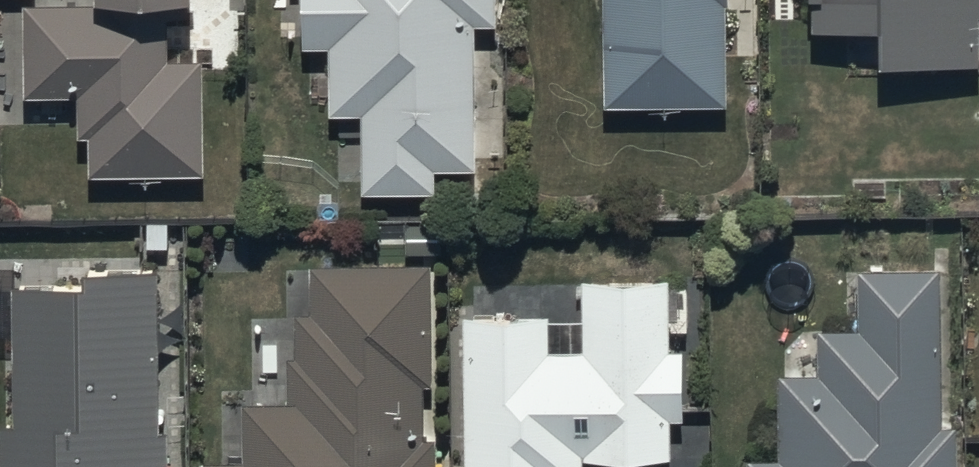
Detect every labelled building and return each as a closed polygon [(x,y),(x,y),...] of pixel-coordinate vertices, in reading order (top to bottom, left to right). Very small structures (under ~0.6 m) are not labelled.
[(94,2),(20,3),(21,97),(75,96),(75,138),(86,138),(86,176),(200,174),(198,59),(166,59),(165,0),(94,0),(94,2)] [(301,48),(326,47),(327,117),(357,116),(358,195),(435,194),(435,172),(475,171),(472,25),(494,24),(494,0),(300,0),(301,48)] [(603,106),(725,104),(723,3),(727,4),(727,0),(601,0),(603,106)] [(812,28),(878,27),(879,65),(978,64),(978,0),(811,0),(812,28)] [(202,462),(202,466),(433,466),(433,440),(423,441),(422,387),(431,387),(428,262),(306,264),(307,307),(294,308),(295,356),(288,356),(289,402),(242,403),(243,461),(202,462)] [(744,459),(745,466),(954,466),(953,427),(940,427),(937,268),(855,270),(856,327),(815,328),(816,373),(777,373),(778,458),(744,459)] [(11,285),(15,426),(0,427),(0,466),(167,466),(166,430),(158,431),(152,269),(74,272),(74,283),(11,285)] [(460,314),(461,466),(580,466),(580,458),(670,457),(670,421),(682,421),(681,351),(670,351),(669,275),(580,276),(580,350),(549,351),(548,313),(460,314)]
